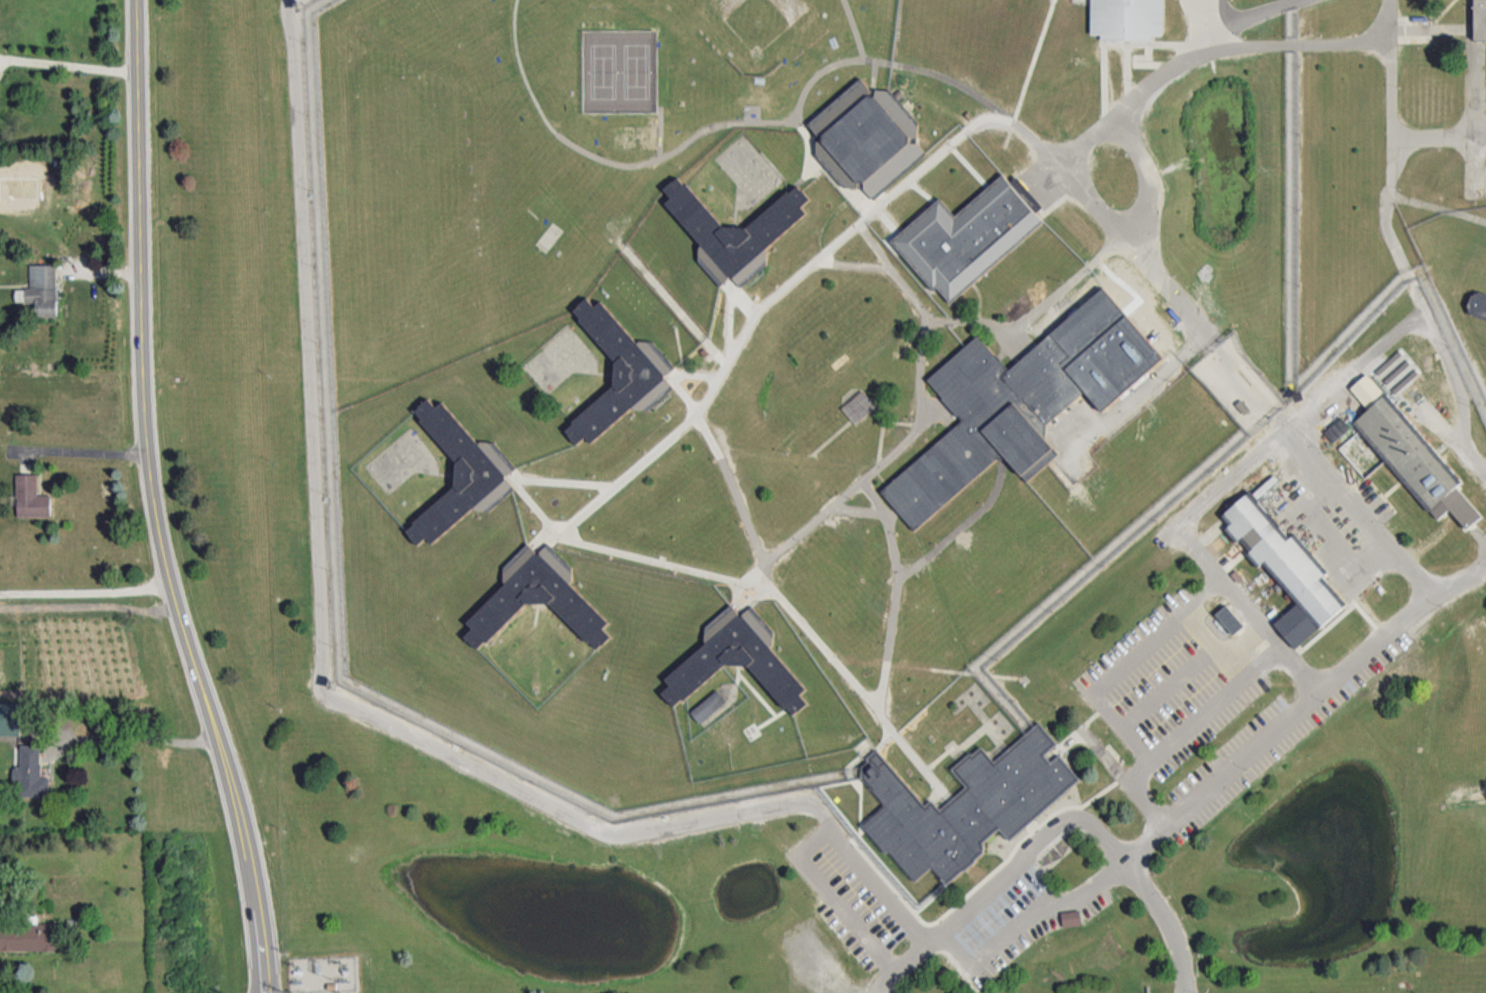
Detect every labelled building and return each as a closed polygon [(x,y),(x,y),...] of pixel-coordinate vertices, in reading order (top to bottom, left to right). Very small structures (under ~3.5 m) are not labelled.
[(1090,32),(1091,0),(1162,0),(1161,34),(1090,32)] [(1465,41),(1467,0),(1485,0),(1485,42),(1465,41)] [(861,75),(807,121),(815,132),(815,153),(842,184),(862,184),(872,195),(924,150),(915,139),(918,120),(890,88),(872,87),(861,75)] [(1000,170),(1041,219),(951,296),(938,280),(933,285),(891,236),(940,194),(954,210),(1000,170)] [(717,282),(697,256),(698,237),(663,197),(670,191),(664,184),(679,171),(724,223),(748,224),(798,183),(811,199),(802,207),(807,213),(765,247),(764,262),(737,283),(729,273),(717,282)] [(57,263),(30,264),(30,286),(26,286),(26,302),(36,301),(37,316),(58,315),(57,263)] [(1479,289),(1472,291),(1466,303),(1470,313),(1485,319),(1485,292),(1479,289)] [(673,387),(648,408),(628,408),(589,443),(583,436),(576,442),(563,427),(614,381),(614,358),(572,309),(589,295),(596,304),(602,299),(637,340),(652,341),(674,368),(664,376),(673,387)] [(1051,330),(1070,352),(1062,359),(1085,385),(1034,429),(1054,452),(1024,479),(1004,456),(995,456),(913,527),(881,490),(962,419),(926,377),(976,334),(1007,369),(1051,330)] [(1368,371),(1485,509),(1485,516),(1469,531),(1450,509),(1438,519),(1354,420),(1367,409),(1349,387),(1368,371)] [(514,487),(489,507),(470,507),(430,543),(424,536),(417,542),(404,527),(455,481),(455,457),(414,408),(430,395),(438,404),(443,399),(479,440),(494,441),(515,467),(505,476),(514,487)] [(18,515),(52,515),(51,494),(38,494),(38,473),(18,473),(18,515)] [(1250,486),(1350,601),(1297,646),(1275,621),(1298,601),(1220,512),(1250,486)] [(548,543),(570,566),(572,586),(610,622),(604,629),(610,635),(597,649),(547,602),(523,604),(478,649),(463,634),(471,626),(466,621),(504,582),(504,567),(528,543),(537,553),(548,543)] [(1225,601),(1243,621),(1232,631),(1214,612),(1225,601)] [(751,604),(772,629),(773,649),(809,687),(802,693),(808,700),(794,713),(747,663),(723,664),(675,707),(661,691),(670,683),(665,677),(705,641),(706,626),(732,604),(740,613),(751,604)] [(727,701),(718,689),(690,710),(699,722),(727,701)] [(21,734),(21,701),(0,701),(0,734),(21,734)] [(1032,730),(1072,776),(946,884),(932,867),(914,882),(862,822),(883,804),(853,769),(877,749),(926,805),(931,800),(939,809),(968,785),(951,765),(980,739),(997,759),(1032,730)] [(41,744),(21,744),(21,767),(15,767),(15,795),(50,795),(50,776),(41,776),(41,744)] [(1061,912),(1064,926),(1082,923),(1079,909),(1061,912)] [(0,923),(0,950),(58,950),(58,922),(0,923)]
